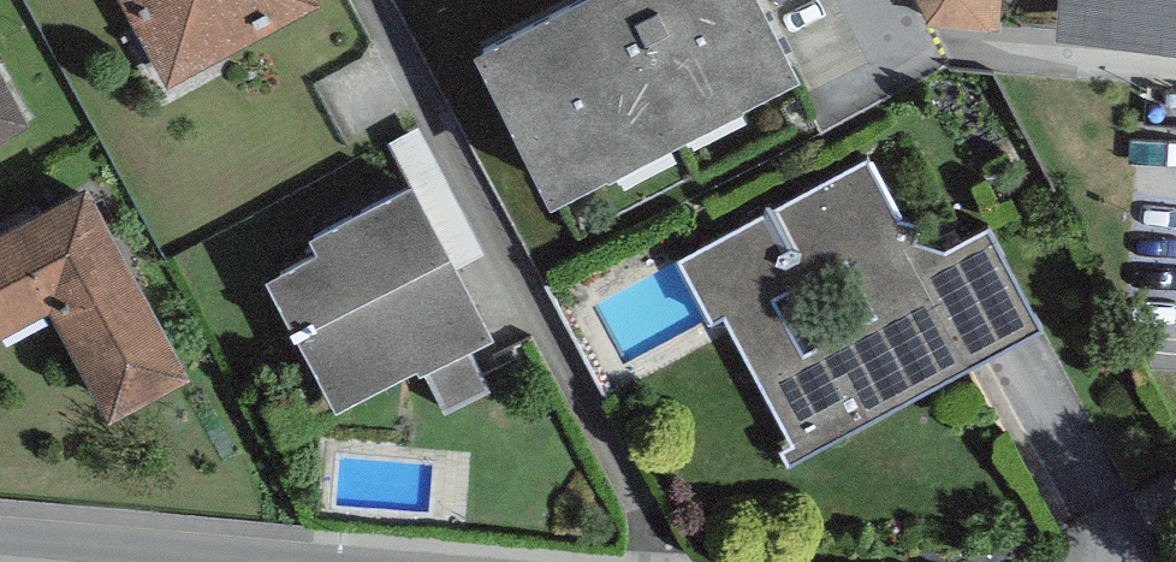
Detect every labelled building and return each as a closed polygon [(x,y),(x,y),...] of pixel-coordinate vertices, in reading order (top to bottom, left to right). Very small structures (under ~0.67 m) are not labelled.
[(167,86),(322,1),(321,0),(120,0),(167,86)] [(475,45),(551,196),(803,70),(768,0),(566,0),(475,45)] [(928,19),(999,26),(1001,0),(918,0),(928,19)] [(1058,37),(1175,48),(1175,0),(1061,0),(1058,37)] [(28,120),(0,70),(0,136),(28,120)] [(870,158),(681,258),(710,322),(724,315),(792,442),(781,450),(787,464),(970,366),(906,246),(914,243),(920,222),(898,220),(870,158)] [(412,180),(309,234),(318,252),(266,279),(335,410),(416,367),(419,374),(493,335),(412,180)] [(0,230),(0,334),(48,308),(106,418),(189,374),(88,184),(0,230)] [(944,249),(914,243),(906,246),(970,366),(1041,327),(987,226),(944,249)]
